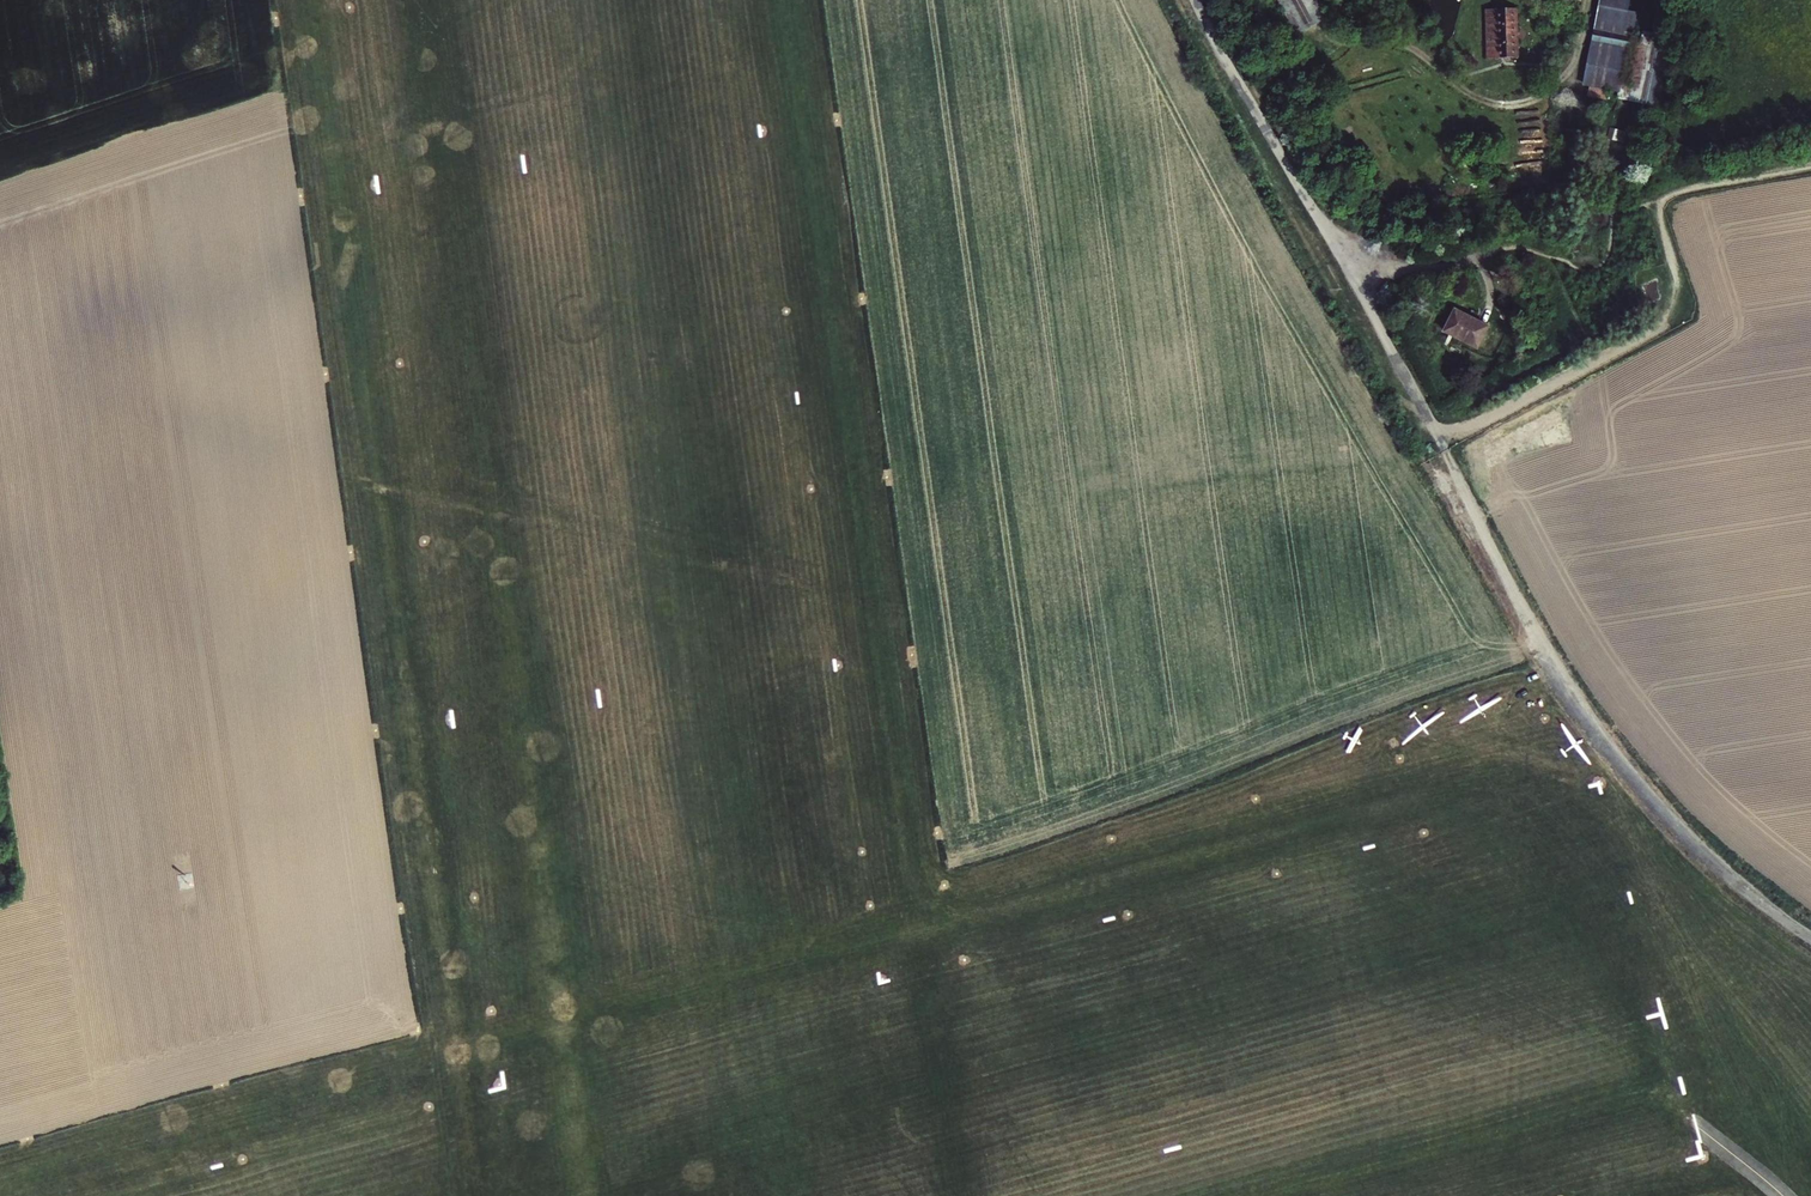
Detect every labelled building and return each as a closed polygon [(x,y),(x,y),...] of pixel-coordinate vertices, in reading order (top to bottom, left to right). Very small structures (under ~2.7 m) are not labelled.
[(1298,33),(1324,20),(1313,0),(1280,0),(1298,33)] [(1584,86),(1590,87),(1608,91),(1620,93),(1636,11),(1627,9),(1629,0),(1601,0),(1584,86)] [(1499,10),(1488,11),(1489,59),(1501,59),(1501,60),(1520,59),(1518,8),(1499,9),(1499,10)] [(1674,38),(1642,32),(1629,101),(1659,108),(1674,38)] [(1608,91),(1590,87),(1588,97),(1606,100),(1608,91)] [(1485,325),(1455,312),(1448,331),(1478,343),(1485,325)]
